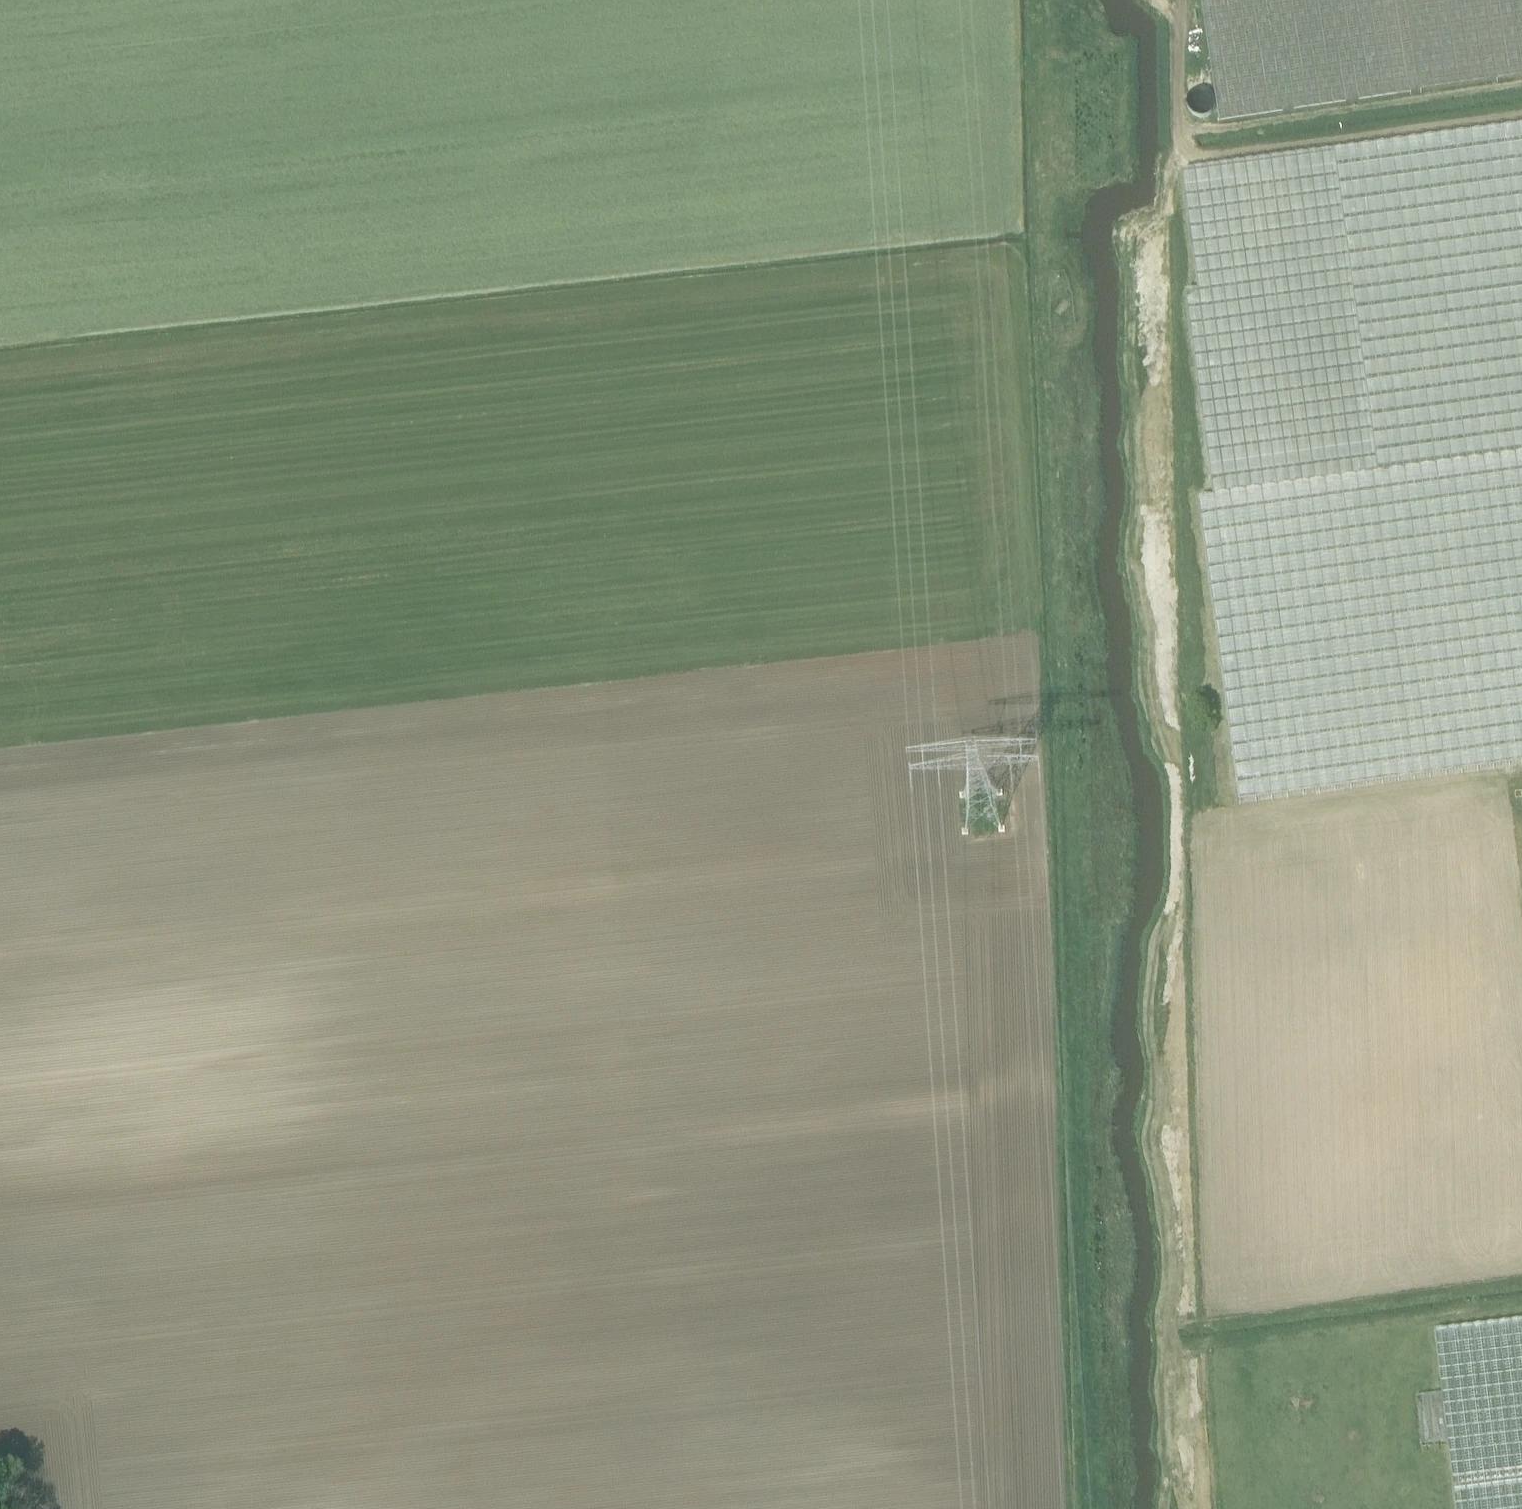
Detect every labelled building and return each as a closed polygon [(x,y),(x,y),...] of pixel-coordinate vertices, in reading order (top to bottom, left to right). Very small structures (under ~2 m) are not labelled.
[(1207,27),(1221,125),(1521,79),(1521,0),(1203,0),(1207,27)] [(1187,172),(1203,291),(1190,292),(1218,496),(1202,498),(1243,803),(1521,764),(1521,127),(1187,172)] [(1457,1508),(1521,1508),(1521,1319),(1435,1328),(1443,1396),(1417,1399),(1423,1449),(1449,1445),(1457,1508)]
